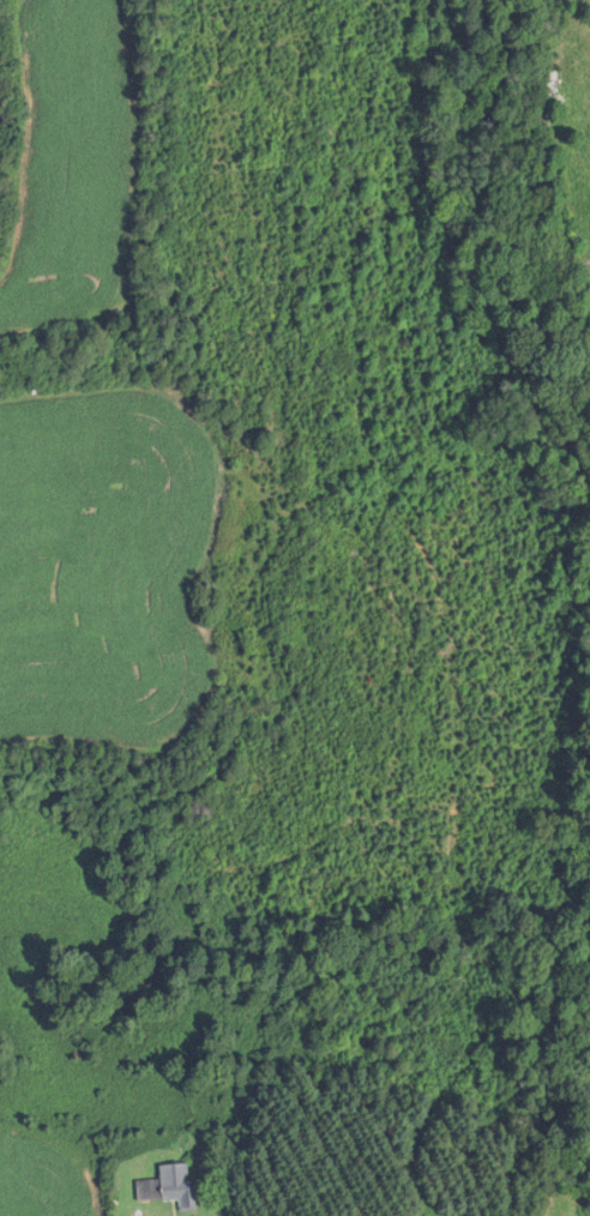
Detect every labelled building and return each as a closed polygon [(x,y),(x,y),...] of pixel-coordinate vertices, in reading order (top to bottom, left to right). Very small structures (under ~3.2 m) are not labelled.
[(195,1209),(193,1163),(161,1164),(162,1178),(137,1179),(139,1200),(180,1198),(181,1210),(195,1209)]
